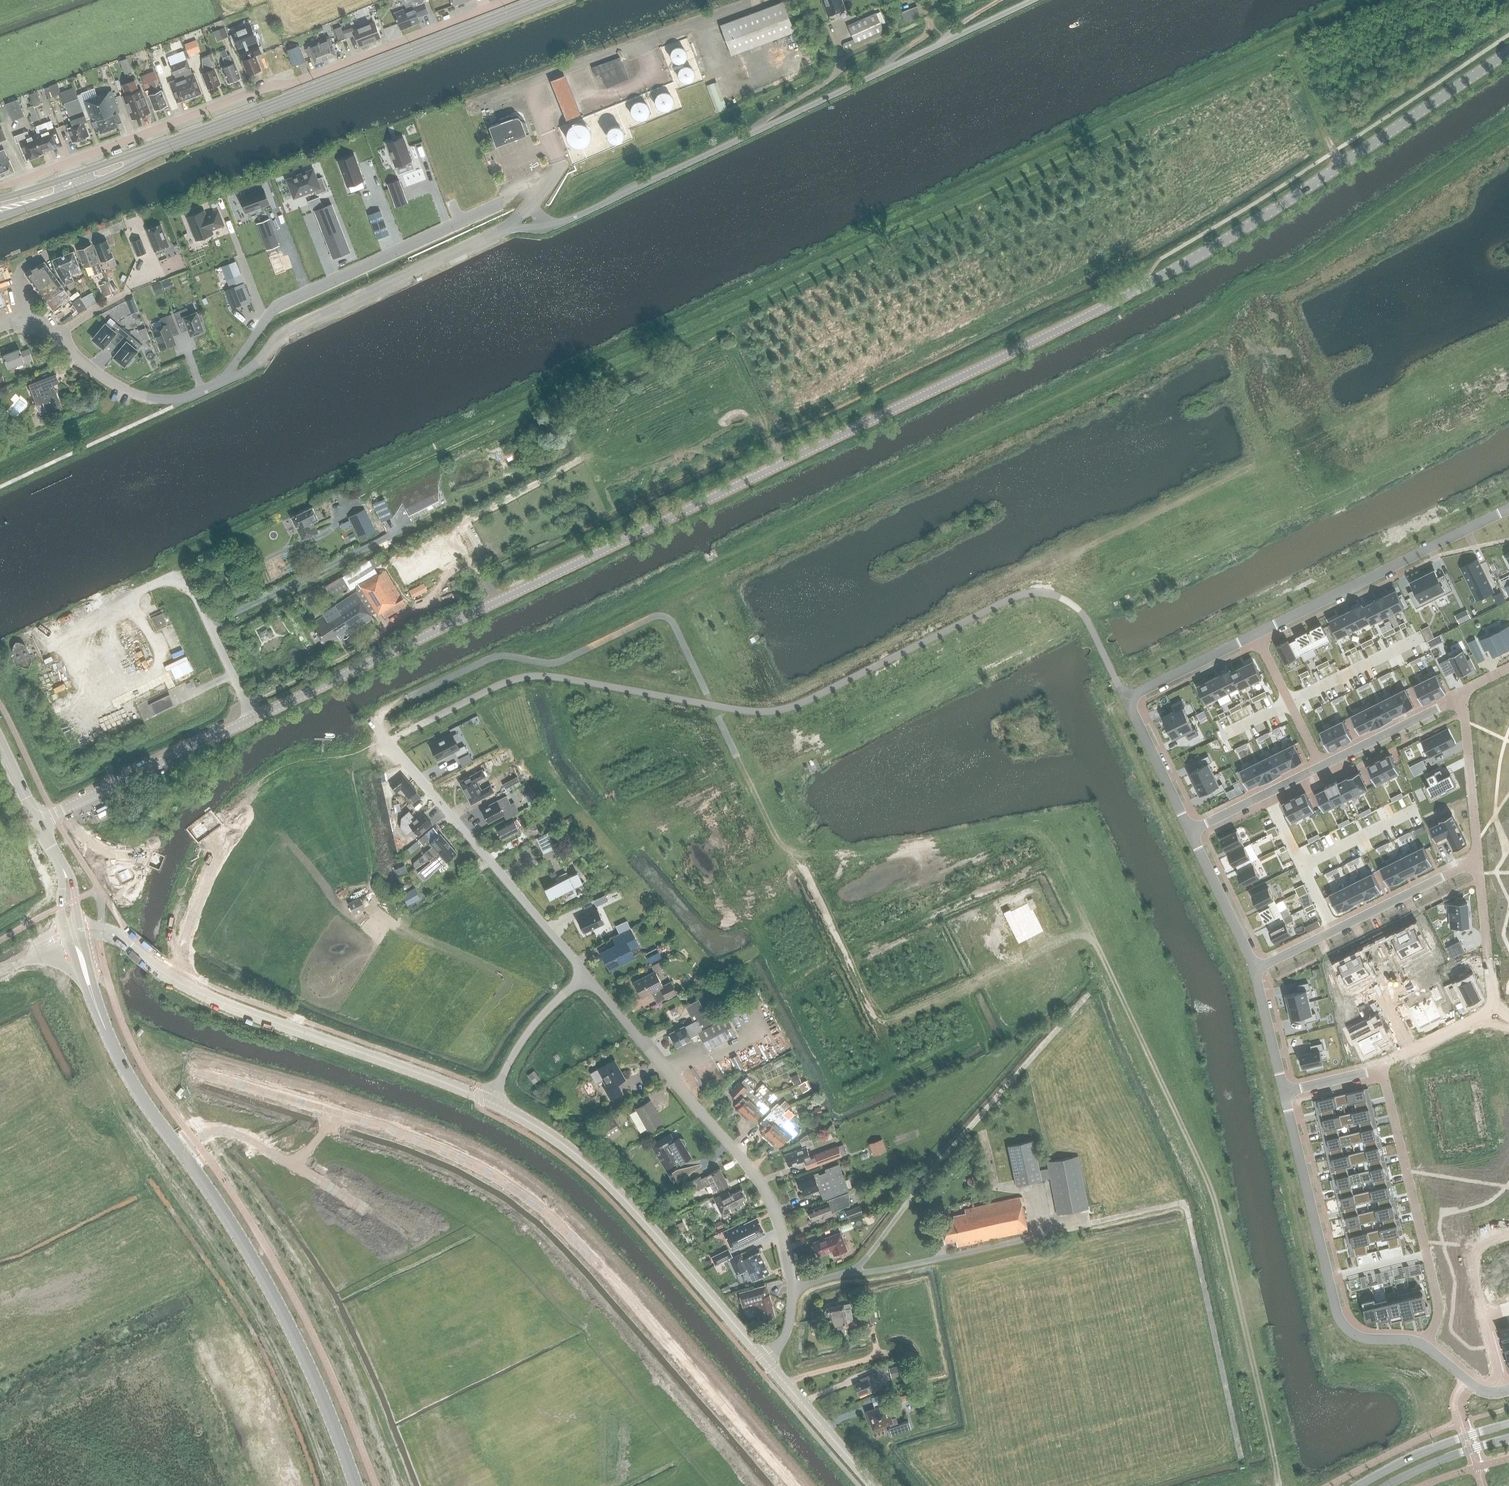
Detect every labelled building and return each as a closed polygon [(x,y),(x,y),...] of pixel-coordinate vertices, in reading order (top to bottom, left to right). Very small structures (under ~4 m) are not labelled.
[(405,5),(406,8),(394,13),(396,18),(395,18),(396,20),(397,20),(401,30),(419,22),(417,15),(420,14),(421,16),(428,13),(422,0),(404,0),(405,5)] [(828,16),(844,9),(841,0),(822,0),(828,16)] [(793,32),(782,3),(719,26),(730,56),(793,32)] [(900,12),(904,22),(921,16),(918,6),(900,12)] [(884,32),(876,13),(847,26),(855,44),(884,32)] [(373,22),(353,30),(360,46),(379,39),(373,22)] [(256,56),(261,54),(249,23),(230,30),(242,61),(241,61),(247,76),(261,71),(256,56)] [(228,36),(224,27),(213,31),(216,41),(228,36)] [(334,29),(338,41),(345,38),(340,27),(334,29)] [(196,40),(184,44),(189,55),(200,51),(196,40)] [(314,64),(336,56),(330,41),(308,49),(314,64)] [(671,63),(687,59),(683,44),(667,48),(671,63)] [(292,67),(305,62),(299,46),(286,51),(292,67)] [(178,74),(179,78),(168,82),(177,104),(202,94),(194,73),(191,73),(190,71),(194,69),(189,58),(186,59),(184,54),(182,55),(181,52),(167,57),(174,76),(178,74)] [(227,83),(241,79),(234,63),(232,64),(229,55),(222,58),(225,66),(221,68),(227,83)] [(591,67),(595,76),(600,74),(606,88),(629,78),(619,57),(591,67)] [(132,72),(127,58),(119,61),(125,74),(132,72)] [(672,66),(681,83),(695,76),(687,59),(672,66)] [(207,90),(221,85),(215,69),(214,69),(211,61),(204,64),(206,72),(201,74),(207,90)] [(158,91),(156,84),(158,83),(153,71),(140,76),(145,89),(149,87),(152,94),(148,95),(154,111),(168,106),(161,90),(158,91)] [(549,79),(563,119),(578,113),(564,74),(549,79)] [(131,120),(141,117),(132,93),(139,90),(135,80),(121,85),(125,96),(122,97),(131,120)] [(716,80),(706,85),(717,112),(727,108),(716,80)] [(44,88),(48,98),(53,97),(49,87),(44,88)] [(87,121),(78,98),(74,89),(60,94),(71,123),(65,125),(68,132),(68,135),(69,136),(72,143),(75,142),(87,138),(87,137),(89,136),(84,123),(87,121)] [(141,89),(139,90),(132,93),(141,117),(150,113),(141,89)] [(119,113),(119,112),(111,91),(83,101),(95,132),(99,131),(100,134),(119,127),(118,124),(121,122),(118,113),(119,113)] [(653,92),(654,108),(673,107),(672,91),(653,92)] [(29,95),(34,106),(41,104),(36,92),(29,95)] [(25,116),(18,99),(6,104),(13,121),(25,116)] [(629,102),(630,118),(646,117),(645,101),(629,102)] [(33,105),(28,107),(31,116),(36,114),(33,105)] [(488,127),(495,146),(529,134),(525,122),(519,120),(520,119),(519,118),(517,117),(516,117),(515,118),(510,115),(498,119),(499,123),(488,127)] [(560,135),(577,150),(591,134),(574,119),(560,135)] [(55,127),(54,127),(51,120),(46,122),(40,125),(50,151),(63,146),(55,127)] [(50,151),(40,125),(36,126),(38,133),(31,136),(34,141),(36,141),(41,155),(43,155),(42,154),(50,151)] [(624,127),(604,126),(604,140),(623,142),(624,127)] [(34,141),(31,136),(29,136),(27,131),(14,137),(16,144),(18,143),(25,161),(28,160),(29,160),(40,156),(41,155),(36,141),(34,141)] [(403,137),(386,143),(395,166),(411,161),(403,137)] [(14,172),(9,160),(8,161),(6,156),(7,155),(4,150),(0,151),(0,178),(14,172)] [(365,180),(356,154),(339,160),(349,186),(365,180)] [(294,198),(314,190),(316,195),(327,191),(321,177),(316,179),(312,170),(287,180),(294,198)] [(387,184),(396,207),(407,203),(399,180),(387,184)] [(268,204),(263,189),(240,197),(246,213),(268,204)] [(331,204),(314,211),(333,258),(349,251),(331,204)] [(390,232),(381,210),(370,214),(378,237),(390,232)] [(187,217),(196,240),(212,234),(211,230),(223,225),(218,211),(205,216),(203,211),(187,217)] [(269,249),(278,245),(270,222),(260,225),(269,249)] [(160,224),(146,230),(154,250),(168,245),(160,224)] [(131,242),(137,256),(146,252),(140,238),(131,242)] [(96,244),(102,262),(107,260),(110,268),(117,265),(114,258),(112,258),(109,252),(109,251),(106,241),(105,241),(105,240),(96,244)] [(98,262),(91,244),(77,250),(84,268),(91,265),(94,274),(102,271),(99,262),(98,262)] [(81,268),(74,251),(73,250),(52,258),(57,273),(65,284),(74,280),(83,276),(81,270),(81,269),(81,268)] [(235,261),(222,266),(227,279),(240,274),(235,261)] [(70,298),(44,262),(25,274),(52,311),(70,298)] [(99,285),(104,297),(111,294),(106,282),(99,285)] [(234,308),(253,300),(246,282),(227,289),(234,308)] [(152,286),(156,295),(164,293),(160,283),(152,286)] [(84,303),(88,308),(93,305),(90,300),(84,303)] [(76,309),(79,313),(86,308),(83,304),(76,309)] [(128,307),(131,314),(138,311),(135,304),(128,307)] [(200,321),(202,321),(199,313),(197,314),(196,312),(189,315),(186,308),(174,313),(179,325),(185,323),(190,336),(192,335),(193,337),(200,334),(199,332),(203,331),(200,321)] [(152,330),(160,350),(175,344),(169,328),(175,325),(171,314),(160,319),(163,326),(152,330)] [(105,324),(92,339),(96,342),(95,344),(100,349),(102,347),(103,348),(112,337),(117,342),(126,332),(115,323),(111,329),(105,324)] [(136,340),(126,332),(117,342),(122,346),(114,357),(115,358),(113,359),(119,364),(121,363),(124,366),(126,364),(128,365),(132,359),(131,358),(137,350),(131,346),(136,340)] [(24,362),(32,359),(28,348),(20,351),(19,349),(3,355),(8,368),(24,362)] [(41,379),(35,382),(30,384),(37,403),(43,401),(47,411),(61,406),(53,384),(59,382),(53,368),(39,373),(41,379)] [(0,429),(3,436),(17,430),(14,423),(0,429)] [(400,503),(401,502),(408,514),(436,500),(430,489),(437,486),(436,484),(437,479),(400,499),(395,511),(400,503)] [(302,540),(312,535),(317,532),(313,523),(317,520),(317,519),(312,507),(291,517),(302,540)] [(359,540),(375,531),(364,509),(348,517),(349,520),(340,525),(342,529),(351,524),(359,540)] [(369,560),(374,567),(381,563),(376,556),(369,560)] [(356,587),(357,591),(370,615),(375,612),(377,615),(381,612),(385,619),(406,606),(385,570),(378,575),(374,567),(369,560),(344,575),(352,588),(355,586),(356,587)] [(1477,560),(1461,568),(1473,592),(1489,585),(1477,560)] [(1434,571),(1422,576),(1434,600),(1452,591),(1446,579),(1440,582),(1434,571)] [(1417,594),(1410,597),(1416,609),(1434,600),(1422,576),(1411,582),(1417,594)] [(455,590),(459,588),(454,579),(450,581),(455,590)] [(412,597),(428,589),(424,582),(409,589),(412,597)] [(1396,590),(1385,595),(1394,613),(1405,607),(1396,590)] [(1501,592),(1493,596),(1498,605),(1501,603),(1505,601),(1501,592)] [(373,620),(372,618),(358,594),(323,614),(325,617),(316,622),(318,626),(313,629),(324,645),(337,636),(340,639),(342,638),(348,647),(353,644),(347,635),(373,620)] [(1385,595),(1374,601),(1383,618),(1394,613),(1385,595)] [(1374,601),(1363,606),(1371,621),(1372,623),(1383,618),(1374,601)] [(1362,604),(1351,609),(1360,627),(1371,621),(1363,606),(1362,604)] [(1350,610),(1340,615),(1348,633),(1359,627),(1350,610)] [(1340,615),(1329,621),(1330,624),(1337,638),(1348,633),(1340,615)] [(1311,632),(1308,634),(1315,648),(1329,641),(1321,625),(1310,630),(1311,632)] [(1495,632),(1503,649),(1508,646),(1508,625),(1495,632)] [(1297,639),(1293,641),(1300,655),(1302,654),(1305,661),(1317,655),(1314,649),(1315,648),(1308,634),(1307,632),(1296,637),(1297,639)] [(1495,632),(1479,640),(1484,651),(1488,649),(1491,655),(1492,654),(1503,649),(1495,632)] [(1288,641),(1276,646),(1285,663),(1300,655),(1293,641),(1289,643),(1288,641)] [(1449,658),(1439,663),(1445,676),(1456,671),(1459,676),(1472,670),(1471,667),(1473,666),(1469,659),(1467,660),(1462,650),(1449,656),(1449,658)] [(1253,661),(1242,666),(1251,684),(1262,678),(1253,661)] [(1231,672),(1238,687),(1239,689),(1251,684),(1242,666),(1233,671),(1231,672)] [(1230,669),(1219,675),(1227,693),(1238,687),(1231,672),(1230,669)] [(1307,670),(1299,674),(1301,678),(1310,674),(1307,670)] [(1436,674),(1425,680),(1434,698),(1446,693),(1436,674)] [(1219,675),(1208,680),(1216,698),(1227,693),(1219,675)] [(1208,680),(1197,686),(1205,703),(1206,703),(1216,698),(1208,680)] [(1425,680),(1413,685),(1422,704),(1434,698),(1425,680)] [(1405,688),(1394,694),(1403,712),(1414,706),(1405,688)] [(1394,694),(1383,699),(1392,717),(1403,712),(1394,694)] [(167,695),(147,705),(152,715),(172,706),(167,695)] [(1383,699),(1372,705),(1382,724),(1393,719),(1392,717),(1383,699)] [(1174,711),(1162,717),(1167,728),(1188,718),(1183,707),(1185,706),(1181,700),(1171,705),(1174,711)] [(1372,705),(1361,710),(1370,728),(1371,730),(1382,724),(1372,705)] [(1361,710),(1350,716),(1359,733),(1370,728),(1361,710)] [(1188,718),(1167,728),(1173,739),(1185,733),(1188,739),(1198,734),(1195,728),(1193,728),(1188,718)] [(1343,720),(1331,726),(1340,745),(1352,739),(1343,720)] [(1331,726),(1319,732),(1329,751),(1340,745),(1331,726)] [(1443,731),(1422,742),(1429,757),(1451,746),(1443,731)] [(452,734),(430,745),(437,760),(454,751),(457,756),(467,751),(464,745),(459,748),(452,734)] [(1294,744),(1283,749),(1292,767),(1303,761),(1294,744)] [(1283,749),(1272,754),(1281,772),(1292,767),(1283,749)] [(462,766),(472,760),(468,753),(458,758),(462,766)] [(1272,754),(1261,760),(1271,779),(1282,774),(1281,772),(1272,754)] [(1390,754),(1378,760),(1388,779),(1399,773),(1390,754)] [(1201,767),(1189,773),(1194,784),(1214,774),(1209,764),(1211,762),(1208,756),(1198,761),(1201,767)] [(1261,760),(1250,765),(1259,783),(1260,785),(1271,779),(1261,760)] [(1368,765),(1367,766),(1376,785),(1388,779),(1378,760),(1368,765)] [(1423,760),(1410,767),(1414,776),(1427,769),(1423,760)] [(1250,765),(1239,771),(1248,788),(1259,783),(1250,765)] [(465,793),(478,785),(476,781),(485,776),(481,770),(460,781),(462,785),(461,785),(465,793)] [(1430,783),(1426,786),(1431,797),(1440,792),(1442,796),(1449,793),(1447,790),(1456,786),(1450,774),(1441,778),(1437,771),(1426,776),(1430,783)] [(1359,772),(1348,777),(1357,794),(1367,789),(1359,772)] [(396,792),(401,789),(408,798),(416,792),(402,774),(401,774),(389,784),(396,792)] [(1214,774),(1194,784),(1200,795),(1212,789),(1215,795),(1225,790),(1222,784),(1219,785),(1214,774)] [(502,782),(507,790),(521,783),(517,775),(502,782)] [(501,782),(498,777),(491,781),(494,786),(501,782)] [(1348,777),(1337,782),(1346,800),(1357,794),(1348,777)] [(1336,781),(1325,786),(1326,788),(1334,806),(1346,800),(1337,782),(1336,781)] [(481,790),(478,785),(465,793),(469,800),(470,800),(472,803),(493,792),(490,785),(481,790)] [(1326,788),(1315,794),(1324,811),(1334,806),(1326,788)] [(1305,792),(1293,798),(1303,816),(1314,811),(1305,792)] [(501,809),(510,804),(506,796),(497,801),(497,800),(488,805),(488,807),(482,810),(484,814),(483,814),(484,816),(483,817),(486,821),(487,822),(504,814),(501,809)] [(1293,798),(1282,803),(1291,822),(1303,816),(1293,798)] [(519,812),(514,803),(502,809),(507,819),(519,812)] [(98,808),(87,814),(90,820),(102,814),(98,808)] [(417,835),(431,823),(422,813),(409,824),(407,822),(400,828),(405,833),(412,828),(417,835)] [(1439,822),(1429,827),(1438,846),(1445,842),(1443,838),(1446,836),(1453,850),(1467,843),(1461,832),(1459,833),(1455,826),(1457,825),(1452,814),(1443,818),(1439,820),(1439,822)] [(502,840),(519,831),(513,819),(496,828),(502,840)] [(538,832),(534,823),(523,829),(527,838),(538,832)] [(1269,829),(1266,830),(1268,835),(1271,833),(1277,830),(1275,826),(1269,829)] [(1236,830),(1220,838),(1225,849),(1227,848),(1229,853),(1244,846),(1236,830)] [(543,853),(554,848),(547,832),(535,838),(543,853)] [(425,834),(418,840),(422,846),(429,840),(425,834)] [(424,854),(429,860),(448,843),(439,834),(429,843),(432,846),(424,854)] [(446,862),(456,853),(448,843),(429,860),(430,861),(416,872),(417,873),(419,870),(425,877),(441,864),(440,862),(440,861),(442,858),(446,862)] [(1230,853),(1228,854),(1233,865),(1236,864),(1238,869),(1252,862),(1258,858),(1251,843),(1244,846),(1230,853)] [(1423,846),(1412,852),(1421,870),(1428,867),(1427,866),(1432,864),(1423,846)] [(1412,852),(1401,857),(1410,874),(1415,872),(1415,873),(1421,870),(1412,852)] [(1401,857),(1391,862),(1400,881),(1406,878),(1405,877),(1410,874),(1401,857)] [(1239,872),(1237,873),(1242,884),(1258,876),(1252,862),(1238,869),(1239,872)] [(1391,862),(1379,868),(1388,885),(1393,883),(1394,884),(1400,881),(1391,862)] [(404,865),(395,869),(398,876),(407,871),(404,865)] [(557,882),(545,888),(550,898),(562,892),(565,899),(576,893),(573,887),(581,883),(576,873),(568,877),(567,873),(555,879),(557,882)] [(1372,873),(1361,878),(1370,897),(1376,894),(1377,893),(1376,892),(1381,890),(1372,873)] [(1361,878),(1350,883),(1359,901),(1364,899),(1364,900),(1370,897),(1361,878)] [(1350,883),(1340,889),(1349,907),(1355,904),(1354,903),(1359,901),(1350,883)] [(1303,884),(1294,889),(1297,893),(1305,888),(1303,884)] [(1268,888),(1252,896),(1257,907),(1260,906),(1261,910),(1276,903),(1268,888)] [(1305,888),(1297,893),(1299,897),(1308,893),(1305,888)] [(414,889),(402,896),(407,905),(420,898),(414,889)] [(1340,889),(1328,894),(1337,912),(1342,909),(1343,910),(1349,907),(1340,889)] [(607,901),(605,895),(593,900),(596,906),(607,901)] [(354,914),(365,909),(359,897),(348,902),(354,914)] [(1261,910),(1259,911),(1265,922),(1267,921),(1269,925),(1290,914),(1287,908),(1280,911),(1276,903),(1261,910)] [(1456,911),(1453,911),(1453,920),(1456,919),(1457,926),(1469,925),(1467,903),(1455,904),(1456,911)] [(1313,904),(1304,908),(1306,912),(1315,908),(1313,904)] [(583,933),(604,924),(597,909),(576,919),(583,933)] [(1271,929),(1269,931),(1274,942),(1291,934),(1286,923),(1293,919),(1290,914),(1269,925),(1271,929)] [(1026,919),(1001,931),(1004,937),(1029,925),(1026,919)] [(1320,926),(1317,921),(1305,927),(1307,932),(1320,926)] [(627,922),(616,927),(618,932),(629,926),(627,922)] [(1414,926),(1403,932),(1413,952),(1424,946),(1426,950),(1432,947),(1427,937),(1421,940),(1414,926)] [(616,945),(601,953),(609,969),(633,956),(629,949),(637,945),(630,930),(613,939),(616,945)] [(1403,932),(1392,938),(1398,951),(1393,954),(1398,964),(1404,961),(1402,957),(1413,952),(1403,932)] [(1459,941),(1451,944),(1457,955),(1464,952),(1459,941)] [(661,957),(657,948),(645,954),(649,962),(661,957)] [(1361,953),(1349,959),(1359,978),(1370,973),(1372,977),(1378,974),(1373,964),(1367,966),(1361,953)] [(1349,959),(1338,964),(1345,978),(1339,981),(1344,991),(1350,988),(1348,984),(1359,978),(1349,959)] [(662,986),(655,971),(633,982),(641,998),(660,988),(665,999),(676,993),(670,982),(662,986)] [(1468,1004),(1481,998),(1471,977),(1449,988),(1455,999),(1463,995),(1468,1004)] [(1299,992),(1285,995),(1288,1007),(1310,1002),(1307,990),(1310,990),(1308,983),(1297,985),(1299,992)] [(1436,987),(1430,990),(1435,1001),(1442,998),(1436,987)] [(755,991),(707,1015),(703,1008),(698,999),(685,1006),(689,1015),(694,1024),(685,1029),(684,1026),(670,1034),(676,1046),(690,1039),(689,1036),(697,1032),(706,1049),(722,1040),(723,1042),(736,1034),(728,1018),(733,1016),(734,1017),(761,1003),(755,991)] [(1431,997),(1420,1003),(1429,1022),(1441,1016),(1431,997)] [(1404,1004),(1398,1007),(1403,1017),(1409,1014),(1408,1012),(1410,1011),(1418,1028),(1429,1022),(1420,1003),(1417,998),(1406,1003),(1409,1009),(1407,1010),(1404,1004)] [(1310,1002),(1288,1007),(1291,1019),(1304,1016),(1306,1022),(1317,1020),(1315,1013),(1312,1014),(1310,1002)] [(1378,1021),(1367,1027),(1376,1047),(1388,1041),(1381,1028),(1387,1025),(1381,1014),(1376,1017),(1378,1021)] [(1353,1028),(1348,1031),(1353,1042),(1358,1039),(1365,1052),(1376,1047),(1367,1027),(1355,1033),(1353,1028)] [(1312,1052),(1299,1055),(1302,1067),(1306,1066),(1307,1071),(1324,1067),(1320,1051),(1323,1050),(1321,1043),(1310,1046),(1312,1052)] [(616,1084),(624,1079),(614,1060),(600,1067),(597,1069),(600,1075),(607,1088),(605,1090),(610,1100),(622,1093),(616,1084)] [(527,1075),(533,1084),(540,1079),(534,1070),(527,1075)] [(797,1074),(791,1077),(794,1084),(801,1081),(797,1074)] [(751,1093),(753,1090),(748,1086),(750,1081),(746,1077),(740,1083),(739,1081),(729,1092),(736,1098),(736,1097),(739,1100),(735,1104),(738,1107),(736,1110),(742,1115),(761,1095),(757,1092),(754,1095),(751,1093)] [(761,1095),(767,1088),(762,1084),(756,1090),(757,1092),(761,1095)] [(767,1088),(761,1095),(764,1098),(768,1101),(774,1095),(767,1088)] [(1364,1089),(1341,1094),(1343,1104),(1354,1101),(1356,1112),(1369,1109),(1367,1103),(1364,1089)] [(1341,1094),(1317,1100),(1321,1114),(1322,1120),(1335,1117),(1332,1107),(1343,1104),(1341,1094)] [(764,1098),(761,1095),(742,1115),(747,1120),(750,1118),(753,1121),(759,1114),(761,1115),(768,1107),(762,1101),(764,1098)] [(661,1121),(649,1101),(635,1109),(647,1129),(661,1121)] [(762,1134),(768,1140),(787,1119),(782,1114),(784,1111),(784,1112),(785,1111),(779,1104),(771,1111),(771,1110),(759,1122),(764,1127),(762,1129),(765,1132),(762,1134)] [(808,1117),(822,1112),(820,1107),(806,1111),(808,1117)] [(1356,1112),(1346,1114),(1348,1124),(1359,1121),(1361,1131),(1373,1128),(1372,1122),(1369,1109),(1356,1112)] [(594,1114),(582,1121),(586,1128),(598,1121),(594,1114)] [(1335,1117),(1322,1120),(1325,1133),(1327,1139),(1339,1136),(1337,1127),(1348,1124),(1346,1114),(1335,1117)] [(612,1117),(595,1127),(605,1143),(622,1133),(612,1117)] [(787,1119),(768,1140),(774,1145),(776,1142),(779,1145),(786,1138),(783,1135),(785,1133),(781,1129),(785,1125),(787,1127),(791,1123),(787,1119)] [(1361,1131),(1350,1134),(1353,1144),(1363,1141),(1366,1151),(1378,1148),(1377,1141),(1373,1128),(1361,1131)] [(675,1140),(671,1132),(650,1145),(664,1169),(674,1162),(675,1164),(681,1160),(682,1162),(690,1157),(684,1146),(685,1142),(683,1139),(679,1138),(675,1140)] [(1339,1136),(1327,1139),(1330,1153),(1332,1159),(1344,1156),(1342,1146),(1353,1144),(1350,1134),(1339,1136)] [(811,1139),(800,1143),(802,1148),(806,1147),(813,1144),(811,1139)] [(881,1139),(868,1144),(873,1156),(886,1151),(881,1139)] [(1079,1156),(1045,1162),(1046,1168),(1038,1170),(1032,1140),(1008,1145),(1017,1186),(1041,1181),(1049,1179),(1055,1215),(1088,1209),(1079,1156)] [(838,1146),(841,1156),(846,1154),(843,1144),(838,1146)] [(807,1169),(841,1156),(837,1146),(822,1151),(823,1153),(810,1158),(806,1147),(802,1148),(784,1155),(788,1166),(796,1163),(796,1165),(805,1162),(807,1169)] [(1366,1151),(1355,1153),(1357,1163),(1368,1160),(1370,1170),(1383,1167),(1381,1161),(1378,1148),(1366,1151)] [(1344,1156),(1332,1159),(1335,1172),(1336,1178),(1349,1175),(1346,1166),(1357,1163),(1355,1153),(1344,1156)] [(835,1196),(848,1190),(838,1164),(824,1170),(825,1172),(819,1175),(818,1172),(816,1173),(797,1180),(802,1195),(811,1192),(811,1193),(819,1190),(823,1200),(835,1196)] [(700,1165),(676,1169),(668,1174),(673,1183),(701,1166),(700,1165)] [(1370,1170),(1359,1173),(1362,1182),(1373,1180),(1375,1189),(1388,1186),(1386,1180),(1383,1167),(1370,1170)] [(727,1183),(728,1181),(726,1178),(724,1177),(719,1168),(711,1173),(700,1179),(699,1177),(692,1180),(697,1190),(709,1183),(713,1191),(719,1188),(727,1184),(727,1183)] [(1349,1175),(1336,1178),(1339,1191),(1341,1198),(1353,1195),(1351,1185),(1362,1182),(1359,1173),(1349,1175)] [(1375,1189),(1364,1192),(1367,1202),(1377,1199),(1380,1209),(1392,1206),(1391,1200),(1388,1186),(1375,1189)] [(655,1198),(663,1194),(661,1189),(653,1194),(655,1198)] [(730,1195),(728,1191),(714,1199),(722,1215),(730,1211),(731,1212),(741,1206),(740,1205),(744,1203),(742,1200),(746,1198),(742,1189),(730,1195)] [(1353,1195),(1341,1198),(1344,1211),(1346,1217),(1358,1214),(1356,1204),(1367,1202),(1364,1192),(1353,1195)] [(832,1214),(831,1211),(848,1205),(847,1193),(826,1201),(827,1204),(808,1211),(812,1220),(821,1217),(822,1218),(832,1214)] [(957,1247),(1027,1231),(1020,1198),(964,1210),(965,1213),(953,1216),(953,1219),(940,1222),(944,1242),(955,1240),(957,1247)] [(862,1213),(860,1206),(845,1211),(847,1218),(862,1213)] [(1380,1209),(1369,1211),(1371,1221),(1382,1219),(1384,1228),(1397,1225),(1395,1219),(1392,1206),(1380,1209)] [(1358,1214),(1346,1217),(1349,1230),(1350,1237),(1363,1234),(1360,1224),(1371,1221),(1369,1211),(1358,1214)] [(870,1213),(864,1217),(868,1224),(874,1220),(870,1213)] [(732,1250),(735,1248),(764,1234),(758,1222),(756,1218),(752,1220),(743,1225),(742,1223),(723,1232),(728,1242),(732,1250)] [(717,1229),(723,1226),(721,1221),(715,1223),(717,1229)] [(1384,1228),(1374,1231),(1376,1241),(1387,1238),(1389,1248),(1402,1245),(1400,1239),(1397,1225),(1384,1228)] [(1363,1234),(1350,1237),(1353,1250),(1355,1256),(1367,1253),(1365,1243),(1376,1241),(1374,1231),(1363,1234)] [(818,1256),(831,1250),(833,1255),(838,1253),(846,1250),(845,1246),(841,1235),(840,1232),(833,1235),(813,1242),(818,1256)] [(728,1248),(710,1257),(714,1265),(732,1256),(728,1248)] [(1496,1253),(1501,1272),(1508,1270),(1508,1257),(1507,1250),(1496,1253)] [(747,1269),(747,1270),(752,1280),(758,1278),(769,1273),(758,1252),(748,1257),(743,1259),(740,1253),(728,1259),(736,1274),(747,1269)] [(1496,1253),(1484,1256),(1490,1275),(1501,1272),(1496,1253)] [(727,1286),(721,1289),(724,1294),(730,1291),(727,1286)] [(764,1286),(740,1293),(744,1308),(754,1305),(758,1320),(773,1315),(768,1295),(767,1296),(764,1286)] [(1422,1288),(1409,1291),(1415,1316),(1416,1315),(1429,1312),(1427,1305),(1426,1306),(1422,1288)] [(1409,1291),(1397,1294),(1398,1299),(1399,1299),(1404,1318),(1415,1316),(1409,1291)] [(1375,1298),(1362,1301),(1365,1314),(1363,1314),(1365,1321),(1378,1317),(1379,1317),(1375,1301),(1375,1298)] [(1375,1301),(1379,1317),(1378,1317),(1379,1320),(1391,1317),(1387,1302),(1388,1302),(1387,1298),(1375,1301)] [(1388,1302),(1387,1302),(1391,1317),(1392,1323),(1398,1321),(1398,1319),(1404,1318),(1399,1299),(1398,1299),(1388,1302)] [(825,1315),(828,1317),(831,1329),(847,1326),(846,1320),(852,1318),(851,1313),(849,1303),(843,1305),(843,1304),(827,1308),(824,1311),(825,1315)] [(873,1310),(862,1311),(864,1325),(875,1323),(873,1310)] [(1500,1329),(1503,1341),(1508,1339),(1508,1327),(1500,1329)] [(888,1369),(891,1379),(909,1374),(906,1364),(888,1369)] [(876,1382),(880,1380),(876,1372),(860,1379),(861,1382),(854,1384),(859,1396),(878,1388),(876,1382)] [(909,1399),(908,1394),(894,1397),(895,1403),(909,1399)] [(895,1416),(890,1418),(885,1405),(867,1412),(873,1429),(889,1423),(890,1427),(888,1427),(891,1435),(910,1428),(908,1421),(898,1424),(895,1416)]
